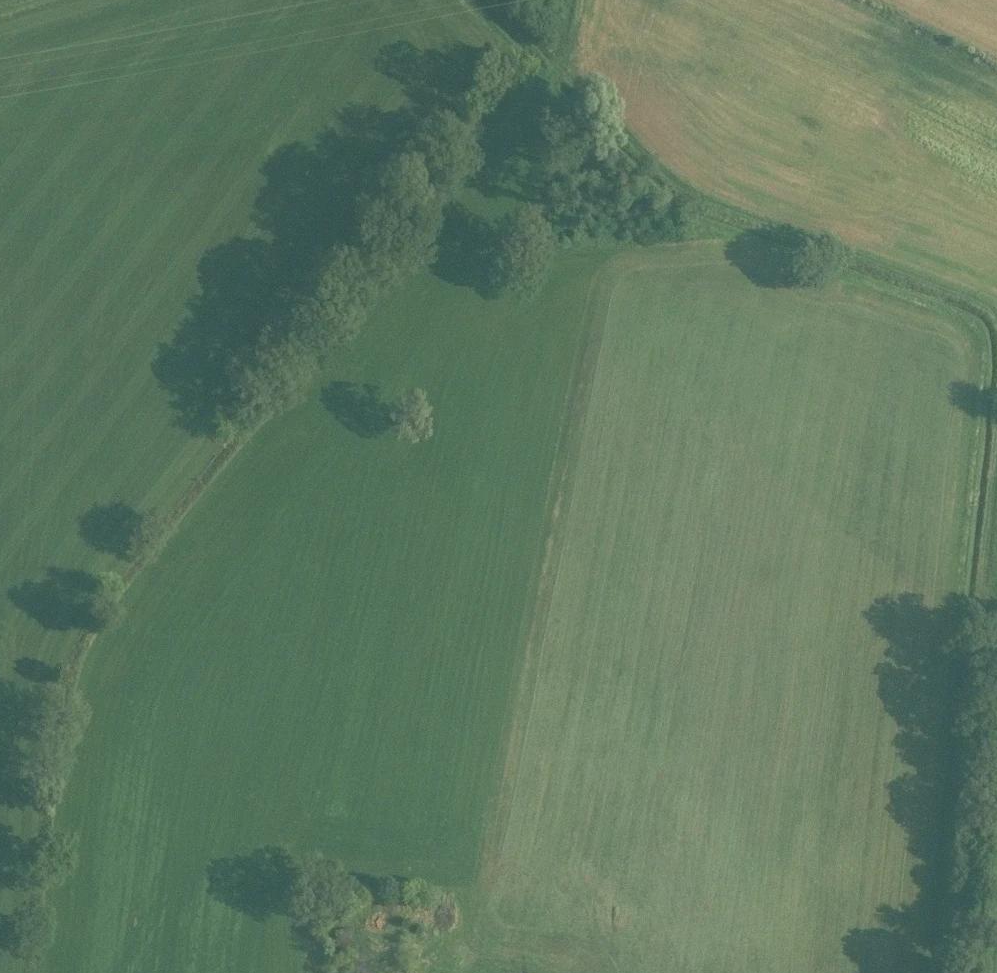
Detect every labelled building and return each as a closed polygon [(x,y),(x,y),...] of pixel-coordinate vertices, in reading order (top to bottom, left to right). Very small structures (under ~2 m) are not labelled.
[(374,956),(358,957),(356,929),(341,931),(344,972),(375,972),(374,956)]
